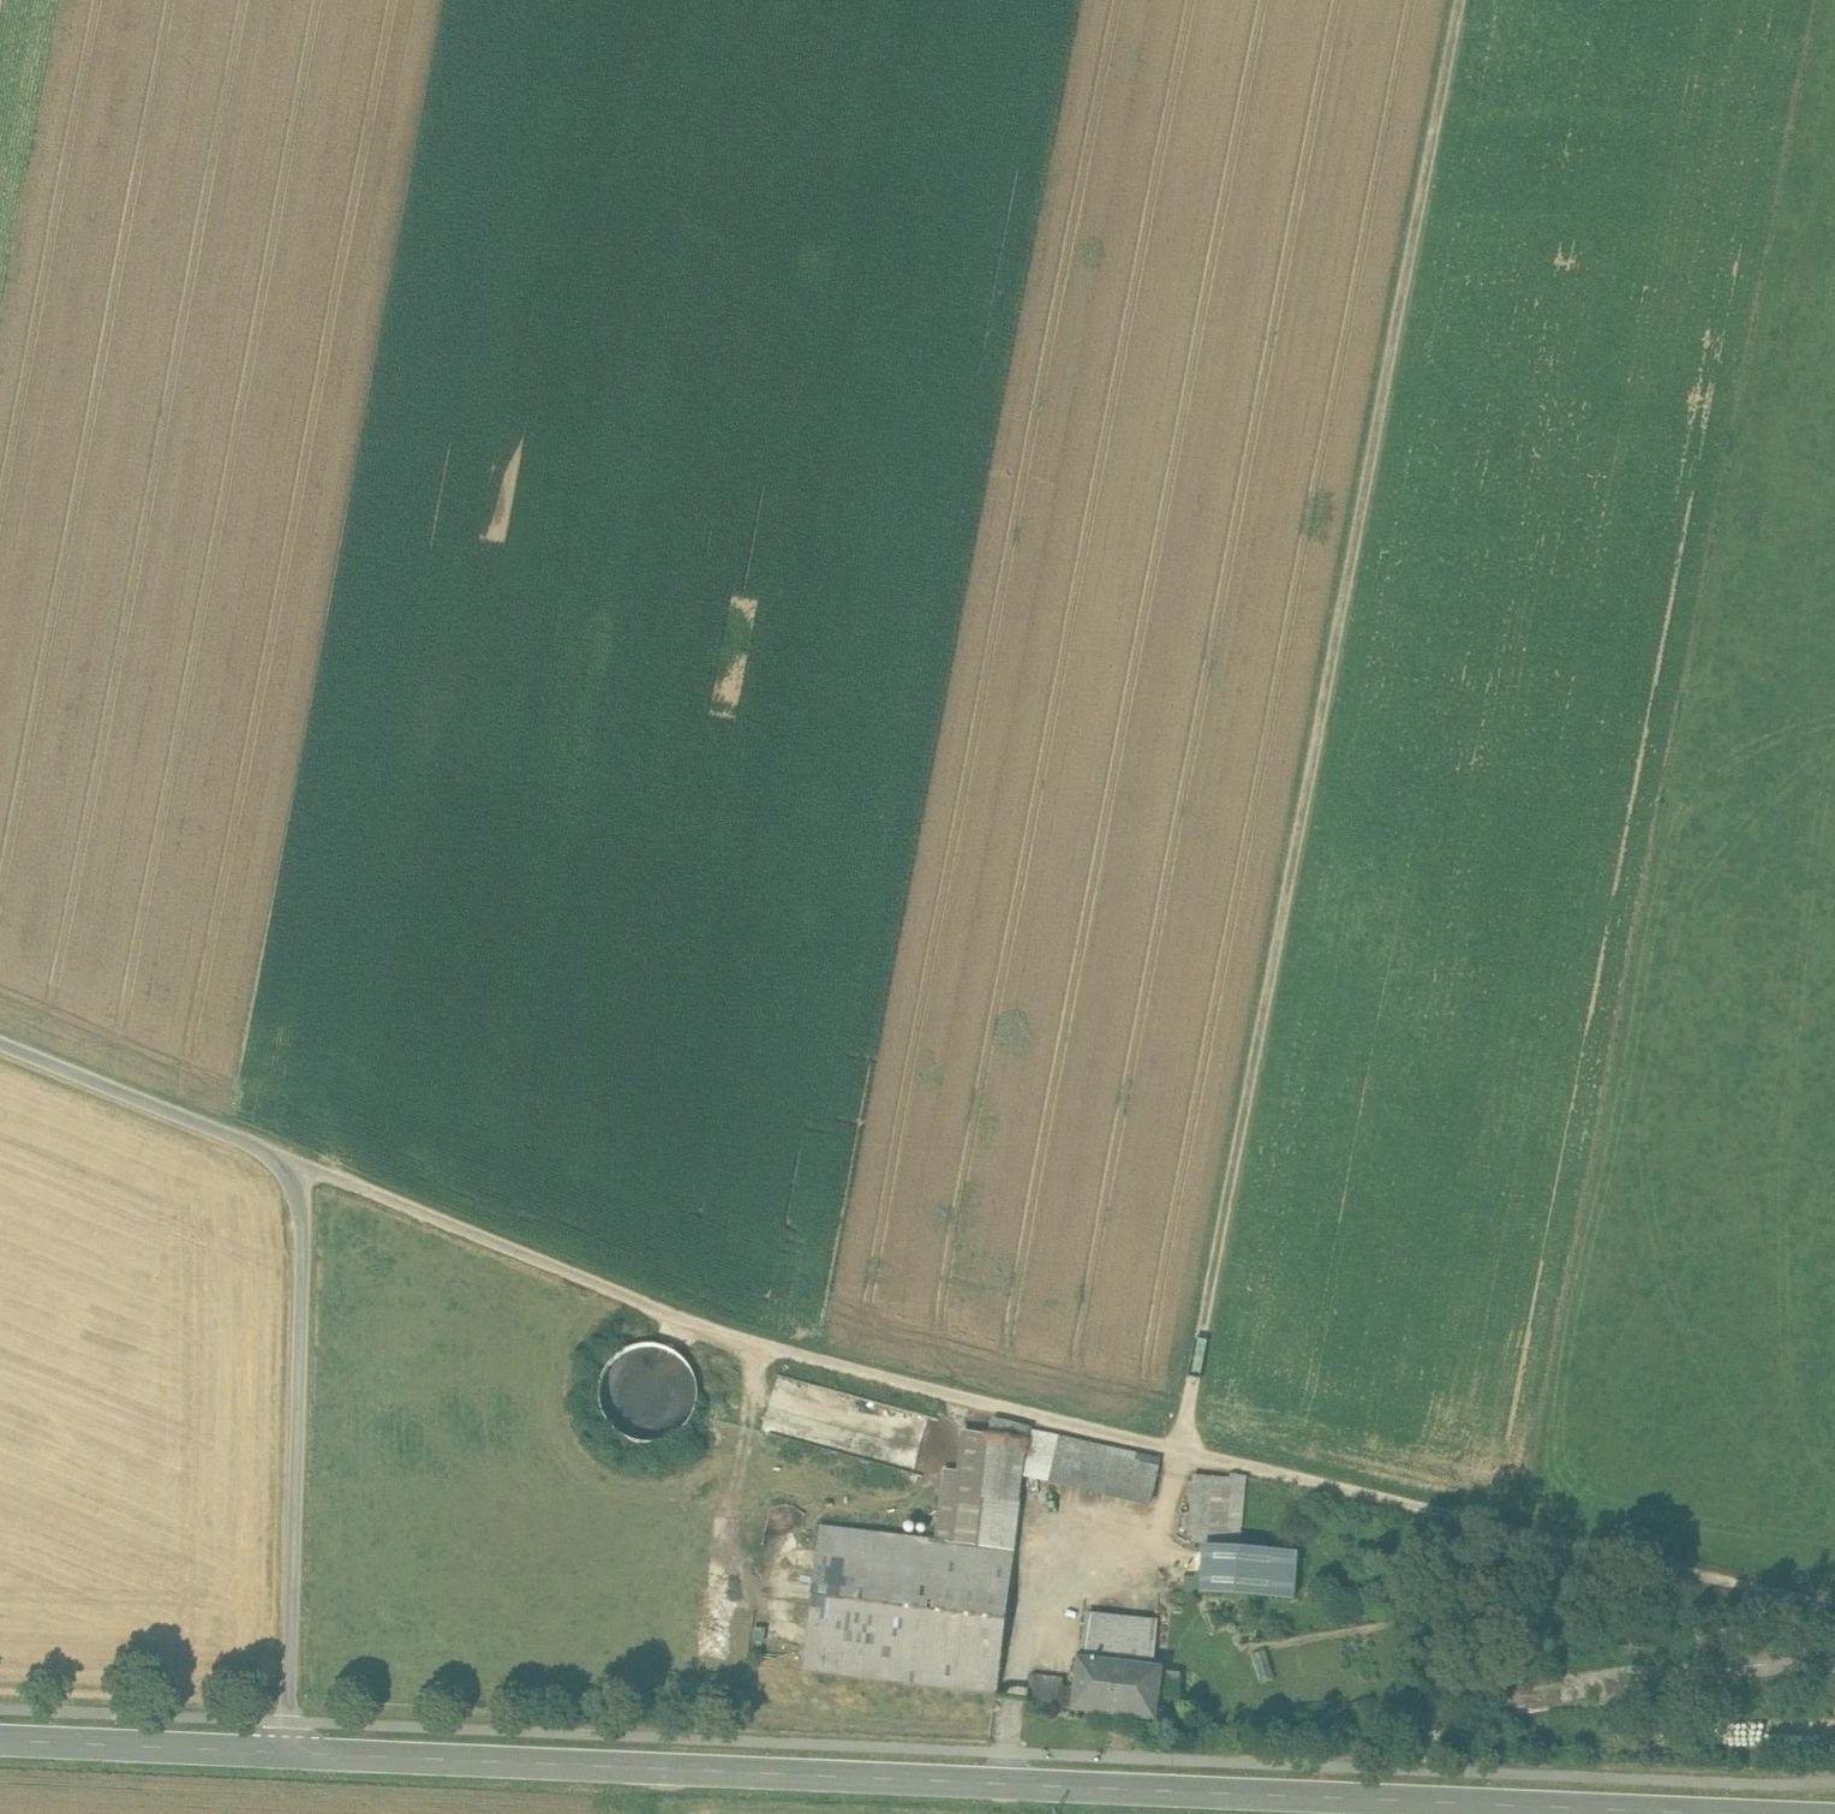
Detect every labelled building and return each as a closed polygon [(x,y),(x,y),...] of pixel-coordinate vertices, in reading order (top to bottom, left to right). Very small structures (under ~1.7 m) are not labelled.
[(651,1435),(699,1403),(685,1383),(691,1380),(675,1356),(658,1367),(654,1361),(642,1369),(649,1379),(657,1374),(665,1384),(632,1407),(651,1435)] [(1142,1455),(992,1420),(990,1437),(1139,1470),(1142,1455)] [(990,1437),(965,1432),(959,1482),(945,1480),(938,1541),(977,1546),(983,1498),(990,1437)] [(1139,1470),(990,1437),(983,1498),(1021,1502),(1024,1475),(1151,1503),(1157,1474),(1139,1470)] [(1160,1460),(1142,1455),(1139,1470),(1157,1474),(1160,1460)] [(1247,1478),(1234,1475),(1233,1488),(1232,1489),(1227,1545),(1240,1546),(1247,1478)] [(1232,1489),(1194,1482),(1188,1541),(1227,1545),(1232,1489)] [(938,1541),(821,1527),(804,1670),(998,1694),(1021,1502),(983,1498),(977,1546),(938,1541)] [(1298,1555),(1206,1548),(1203,1592),(1295,1599),(1298,1555)] [(1476,1614),(1469,1611),(1466,1616),(1473,1620),(1476,1614)] [(1157,1622),(1088,1616),(1082,1662),(1152,1671),(1157,1622)] [(1152,1671),(1082,1662),(1079,1688),(1076,1710),(1154,1719),(1159,1672),(1152,1671)] [(1180,1690),(1182,1670),(1168,1669),(1167,1690),(1180,1690)] [(1063,1680),(1033,1676),(1030,1704),(1076,1710),(1079,1688),(1063,1686),(1063,1680)]
